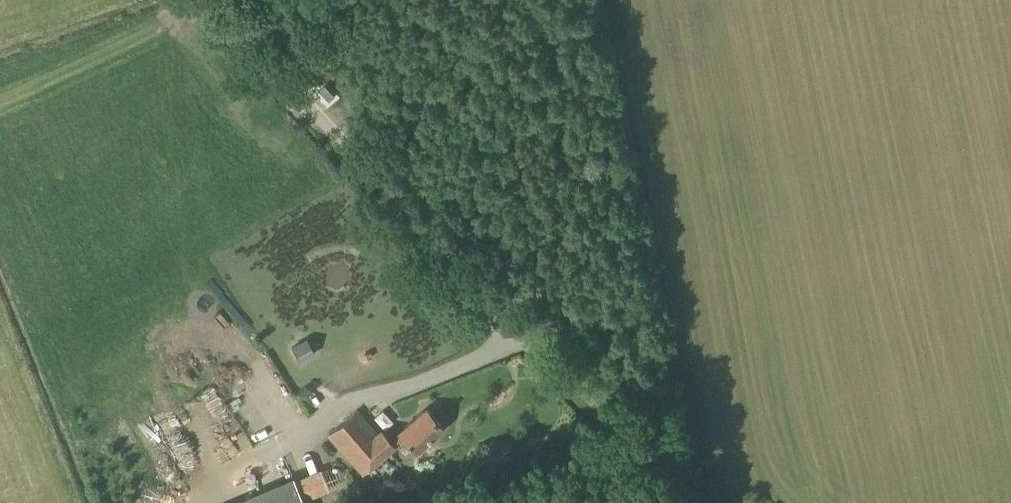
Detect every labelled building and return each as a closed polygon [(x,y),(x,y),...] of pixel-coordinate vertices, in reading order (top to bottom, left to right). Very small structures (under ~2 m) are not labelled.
[(416,452),(443,428),(426,408),(399,432),(390,439),(380,428),(376,432),(356,409),(327,435),(362,475),(395,446),(396,446),(404,439),(416,452)] [(232,502),(305,502),(293,476),(232,502)] [(407,494),(417,485),(413,480),(403,489),(407,494)] [(377,497),(387,492),(382,481),(373,486),(377,497)]
